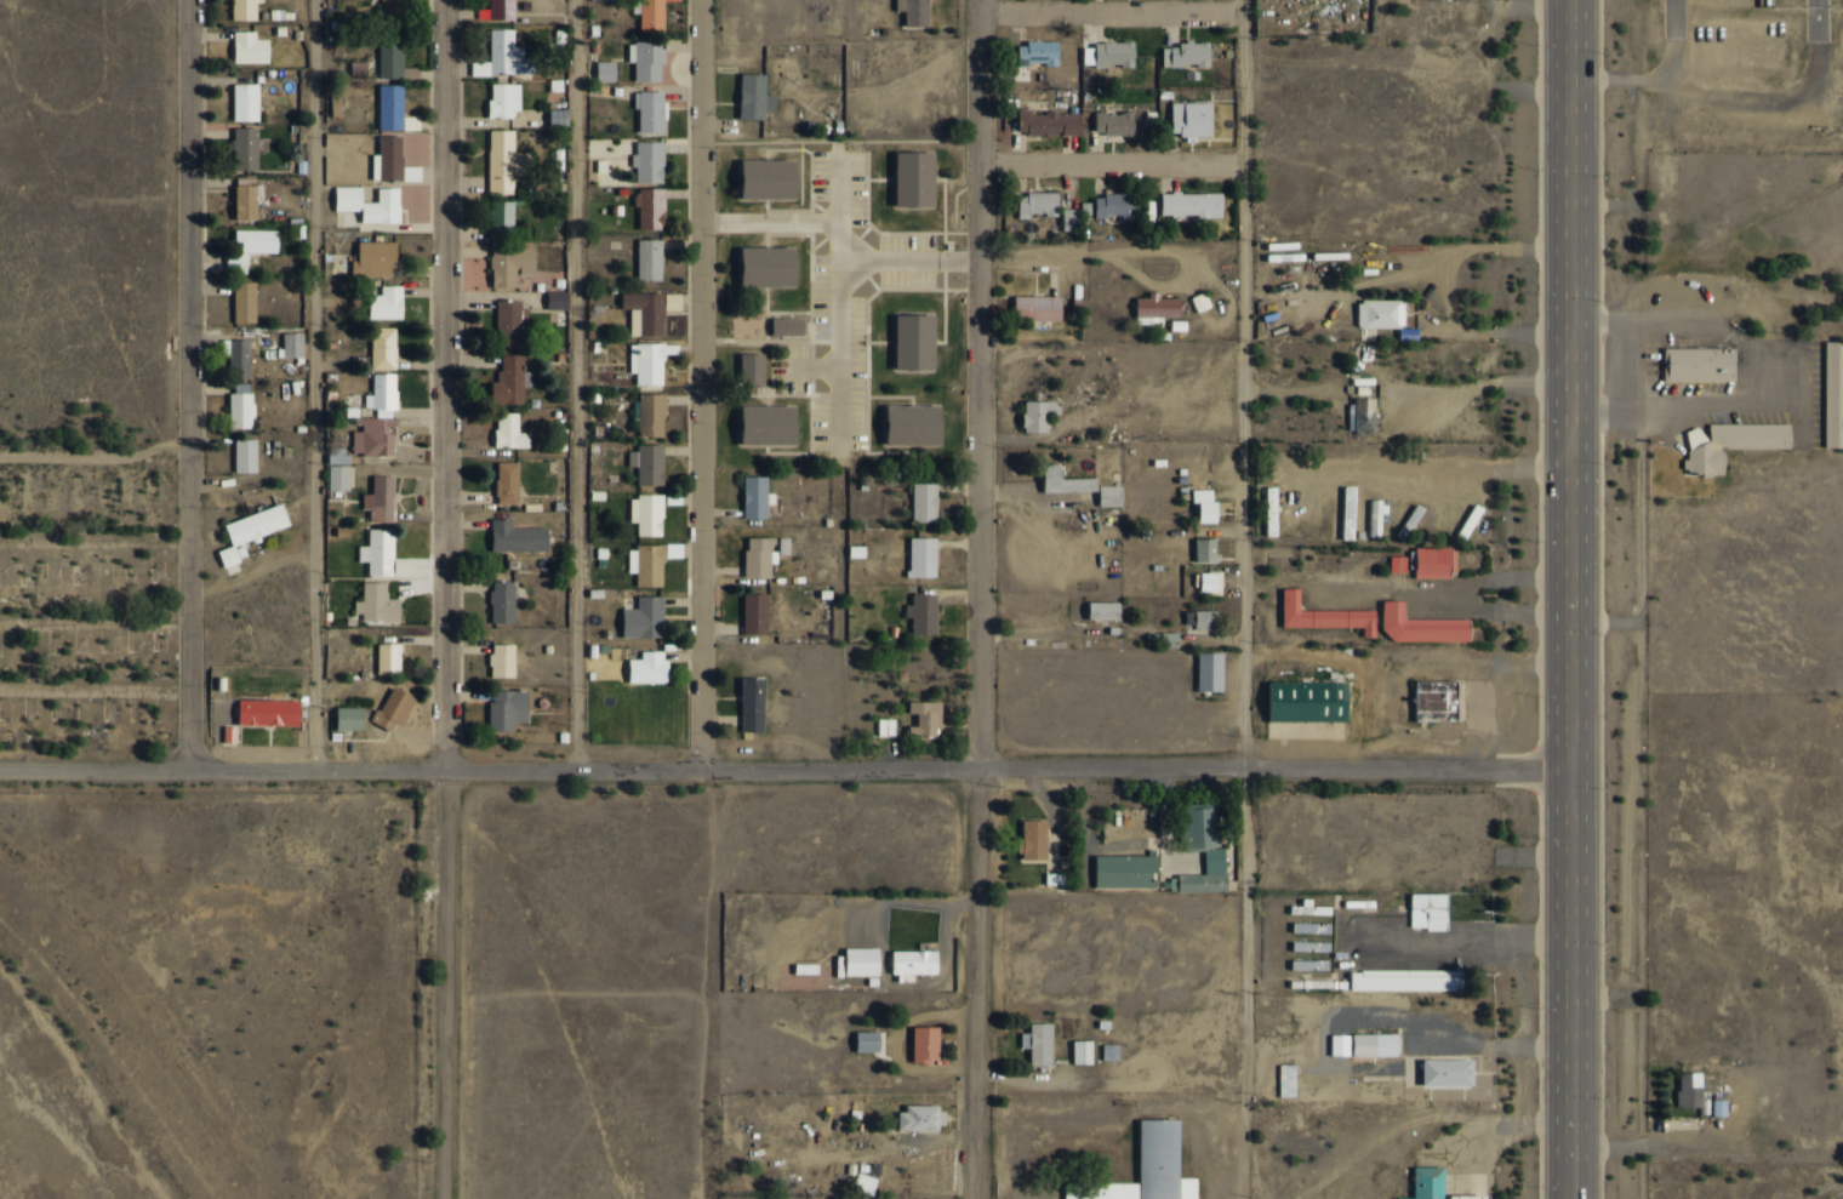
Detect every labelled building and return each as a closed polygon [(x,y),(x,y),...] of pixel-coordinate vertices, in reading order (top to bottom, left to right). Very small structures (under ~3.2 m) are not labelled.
[(257,2),(263,2),(263,0),(234,0),(233,20),(256,20),(257,2)] [(405,0),(381,0),(382,27),(406,26),(405,0)] [(514,0),(490,0),(490,18),(514,19),(514,0)] [(640,30),(665,31),(665,0),(681,1),(681,0),(633,0),(633,13),(641,13),(640,30)] [(897,10),(906,11),(906,26),(929,27),(929,0),(897,0),(897,10)] [(534,75),(534,60),(524,60),(524,46),(514,46),(514,28),(490,28),(490,61),(472,61),(472,74),(534,75)] [(269,63),(269,39),(256,39),(256,31),(234,31),(234,62),(269,63)] [(379,77),(402,77),(403,33),(380,33),(379,77)] [(635,81),(661,81),(662,64),(665,65),(666,41),(629,41),(629,62),(635,62),(635,81)] [(1019,41),(1019,63),(1059,64),(1059,42),(1019,41)] [(1083,47),(1083,65),(1122,64),(1122,67),(1135,67),(1135,41),(1095,41),(1095,47),(1083,47)] [(1211,64),(1211,42),(1163,43),(1163,65),(1211,64)] [(597,80),(616,80),(616,61),(597,61),(597,80)] [(767,74),(741,73),(740,119),(764,119),(765,110),(776,110),(776,93),(766,93),(767,74)] [(258,83),(233,83),(234,121),(259,121),(258,83)] [(490,117),(519,117),(519,83),(490,83),(490,117)] [(379,129),(403,129),(404,84),(380,84),(379,129)] [(635,91),(635,108),(639,108),(639,132),(663,133),(664,91),(635,91)] [(1212,102),(1172,102),(1173,136),(1213,135),(1212,102)] [(1081,112),(1029,112),(1029,108),(1018,108),(1018,134),(1081,134),(1081,112)] [(1135,112),(1095,112),(1094,133),(1135,134),(1135,112)] [(258,127),(233,127),(234,170),(258,170),(258,127)] [(514,130),(489,130),(489,193),(513,193),(514,176),(534,176),(535,152),(514,152),(514,130)] [(421,180),(421,166),(401,166),(402,136),(379,135),(379,154),(372,154),(371,180),(421,180)] [(636,182),(663,183),(664,141),(636,141),(636,153),(632,153),(632,166),(636,166),(636,182)] [(564,170),(562,147),(553,148),(555,171),(564,170)] [(888,148),(888,202),(925,202),(925,148),(888,148)] [(731,156),(732,195),(787,194),(786,155),(731,156)] [(257,220),(257,202),(263,202),(263,183),(256,184),(256,175),(235,176),(236,220),(257,220)] [(399,188),(377,188),(377,202),(362,202),(362,186),(335,186),(335,211),(361,211),(361,222),(399,222),(399,188)] [(665,229),(665,188),(636,188),(636,205),(639,205),(639,229),(665,229)] [(1019,192),(1019,218),(1030,218),(1030,214),(1059,214),(1059,193),(1019,192)] [(1162,193),(1162,216),(1223,215),(1223,192),(1162,193)] [(1135,216),(1135,194),(1096,193),(1096,216),(1135,216)] [(513,201),(491,201),(491,236),(514,236),(513,201)] [(1081,208),(1064,208),(1064,228),(1090,228),(1091,202),(1082,202),(1081,208)] [(278,230),(235,230),(235,242),(242,242),(242,252),(278,253),(278,230)] [(663,239),(638,239),(637,280),(662,280),(663,239)] [(395,242),(358,241),(358,260),(352,260),(352,275),(395,275),(395,242)] [(731,244),(731,282),(788,284),(788,244),(731,244)] [(536,247),(492,246),(491,288),(517,288),(518,273),(535,274),(536,247)] [(247,253),(227,253),(227,273),(247,273),(247,253)] [(256,282),(234,282),(234,323),(256,323),(256,282)] [(403,318),(403,286),(381,285),(381,294),(369,294),(369,318),(403,318)] [(1180,318),(1180,298),(1159,297),(1159,292),(1148,291),(1148,297),(1136,297),(1136,323),(1142,323),(1143,317),(1180,318)] [(1196,312),(1211,306),(1205,291),(1191,297),(1196,312)] [(630,336),(663,336),(663,293),(621,293),(621,309),(630,309),(630,336)] [(1062,295),(1015,295),(1014,320),(1061,321),(1062,295)] [(521,345),(521,331),(529,331),(529,309),(522,309),(522,300),(497,299),(496,345),(521,345)] [(1404,300),(1358,300),(1358,327),(1404,327),(1404,300)] [(889,310),(889,366),(926,366),(926,310),(889,310)] [(765,313),(765,331),(797,331),(797,314),(765,313)] [(396,327),(371,328),(372,370),(396,369),(396,327)] [(303,357),(304,332),(283,332),(283,357),(303,357)] [(223,355),(230,355),(231,376),(251,375),(250,339),(223,340),(223,355)] [(1825,341),(1826,447),(1842,447),(1842,340),(1825,341)] [(663,384),(663,353),(678,354),(678,344),(630,344),(630,373),(636,373),(636,384),(663,384)] [(1664,380),(1735,381),(1736,348),(1664,347),(1664,380)] [(730,350),(730,382),(755,382),(755,350),(730,350)] [(524,405),(524,386),(531,386),(531,371),(522,371),(523,354),(500,354),(500,381),(492,381),(492,404),(524,405)] [(373,394),(364,394),(364,409),(397,408),(396,373),(373,374),(373,394)] [(230,428),(252,428),(253,384),(231,383),(230,428)] [(664,393),(635,393),(636,420),(639,419),(639,437),(665,436),(664,393)] [(1349,431),(1374,431),(1374,399),(1349,399),(1349,431)] [(878,401),(878,443),(935,441),(935,401),(878,401)] [(1059,401),(1024,401),(1025,432),(1049,431),(1049,414),(1060,414),(1059,401)] [(732,402),(732,443),(788,441),(788,402),(732,402)] [(496,447),(529,448),(530,432),(518,432),(519,413),(496,413),(496,447)] [(395,455),(395,418),(359,417),(359,431),(352,431),(352,454),(395,455)] [(1726,448),(1792,448),(1792,424),(1708,423),(1708,429),(1687,429),(1686,475),(1726,476),(1726,448)] [(256,439),(234,440),(235,473),(257,473),(256,439)] [(637,466),(637,485),(663,485),(663,444),(637,444),(637,451),(628,451),(628,466),(637,466)] [(350,454),(329,454),(329,464),(350,464),(350,454)] [(518,504),(519,462),(497,462),(496,504),(518,504)] [(1098,491),(1098,477),(1062,478),(1062,464),(1044,464),(1045,492),(1098,491)] [(329,490),(349,491),(350,466),(329,465),(329,490)] [(393,522),(394,476),(373,475),(372,493),(363,493),(363,508),(370,508),(369,521),(393,522)] [(768,477),(745,477),(744,518),(768,518),(768,477)] [(913,523),(938,523),(937,483),(913,483),(913,523)] [(1100,505),(1122,506),(1123,485),(1100,485),(1100,505)] [(1267,536),(1278,536),(1277,487),(1267,487),(1267,536)] [(1200,523),(1218,522),(1218,500),(1214,500),(1213,489),(1193,489),(1193,502),(1199,502),(1200,523)] [(630,522),(638,522),(638,536),(663,536),(663,495),(630,495),(630,522)] [(1371,536),(1382,536),(1383,500),(1372,500),(1371,536)] [(225,523),(232,545),(219,550),(224,565),(248,557),(243,542),(290,527),(283,504),(225,523)] [(548,551),(548,527),(513,527),(513,519),(492,518),(492,550),(548,551)] [(415,576),(415,558),(394,558),(394,529),(369,529),(369,545),(359,545),(359,561),(369,561),(369,576),(415,576)] [(746,576),(771,576),(771,563),(777,562),(777,550),(772,551),(771,537),(746,538),(746,576)] [(780,537),(779,554),(790,554),(790,538),(780,537)] [(937,537),(909,537),(910,577),(937,576),(937,537)] [(1217,561),(1217,538),(1195,539),(1196,562),(1217,561)] [(682,544),(666,544),(666,558),(683,558),(682,544)] [(866,557),(866,545),(850,545),(850,557),(866,557)] [(638,586),(664,586),(664,546),(628,546),(629,572),(637,572),(638,586)] [(1453,547),(1416,547),(1417,578),(1453,578),(1453,547)] [(1391,571),(1407,572),(1407,556),(1391,556),(1391,571)] [(1201,591),(1220,592),(1220,572),(1201,571),(1201,591)] [(515,624),(515,581),(492,581),(491,623),(515,624)] [(363,600),(355,600),(355,613),(363,613),(363,621),(400,621),(400,598),(387,599),(387,582),(362,582),(363,600)] [(1363,626),(1363,637),(1377,637),(1376,609),(1301,610),(1300,588),(1283,588),(1283,627),(1363,626)] [(744,634),(768,634),(767,593),(744,594),(744,634)] [(913,634),(937,634),(937,594),(913,594),(913,604),(906,604),(906,617),(913,617),(913,634)] [(638,597),(638,608),(623,608),(623,637),(663,636),(663,596),(638,597)] [(1121,619),(1120,601),(1090,602),(1090,620),(1121,619)] [(1471,640),(1471,618),(1406,618),(1406,601),(1383,601),(1384,640),(1471,640)] [(1185,627),(1218,626),(1218,610),(1185,611),(1185,627)] [(1180,647),(1180,633),(1154,632),(1154,646),(1180,647)] [(378,674),(401,674),(401,644),(378,644),(378,674)] [(515,677),(515,644),(491,644),(490,677),(515,677)] [(668,683),(667,650),(642,651),(642,659),(630,659),(630,683),(668,683)] [(1224,691),(1224,653),(1199,652),(1198,691),(1224,691)] [(764,732),(765,678),(742,677),(741,731),(764,732)] [(1416,680),(1415,720),(1457,721),(1458,681),(1416,680)] [(1271,721),(1349,722),(1350,682),(1272,681),(1271,721)] [(396,720),(403,723),(416,698),(392,685),(373,721),(391,731),(396,720)] [(488,700),(489,731),(514,730),(514,723),(528,722),(527,689),(494,690),(494,700),(488,700)] [(238,725),(300,727),(300,701),(239,700),(238,725)] [(941,702),(909,701),(909,714),(918,714),(918,726),(909,726),(909,736),(940,736),(941,702)] [(364,707),(336,707),(337,730),(364,729),(364,707)] [(896,734),(895,719),(878,719),(878,735),(896,734)] [(1220,849),(1219,802),(1183,803),(1184,849),(1220,849)] [(1046,859),(1047,819),(1021,819),(1021,858),(1046,859)] [(1206,874),(1170,875),(1170,892),(1227,891),(1226,848),(1205,849),(1206,874)] [(1157,887),(1158,855),(1096,855),(1095,886),(1157,887)] [(1066,873),(1046,873),(1046,884),(1066,884),(1066,873)] [(1411,928),(1448,928),(1449,892),(1411,892),(1411,928)] [(1289,904),(1289,913),(1331,914),(1331,905),(1312,905),(1312,898),(1303,898),(1303,905),(1289,904)] [(1293,932),(1328,933),(1328,922),(1293,922),(1293,932)] [(1330,941),(1292,940),(1292,951),(1329,951),(1330,941)] [(879,947),(846,948),(846,976),(880,975),(879,947)] [(894,951),(894,981),(914,981),(914,973),(938,973),(938,950),(894,951)] [(1328,959),(1291,960),(1291,970),(1328,969),(1328,959)] [(1352,969),(1352,989),(1464,990),(1464,970),(1352,969)] [(1052,1064),(1053,1022),(1031,1022),(1031,1032),(1022,1032),(1021,1047),(1031,1047),(1031,1064),(1052,1064)] [(940,1026),(913,1025),(913,1061),(939,1062),(940,1026)] [(857,1031),(857,1051),(880,1051),(880,1031),(857,1031)] [(1354,1033),(1354,1056),(1400,1055),(1399,1033),(1354,1033)] [(1350,1055),(1351,1034),(1332,1034),(1332,1055),(1350,1055)] [(1092,1040),(1073,1040),(1074,1063),(1093,1063),(1092,1040)] [(1103,1059),(1119,1060),(1120,1044),(1103,1044),(1103,1059)] [(1424,1059),(1424,1085),(1474,1084),(1474,1058),(1424,1059)] [(1296,1064),(1280,1064),(1280,1096),(1296,1096),(1296,1064)] [(1672,1107),(1696,1108),(1697,1073),(1674,1072),(1672,1107)] [(1723,1117),(1724,1100),(1710,1100),(1709,1116),(1723,1117)] [(899,1106),(899,1129),(946,1130),(946,1107),(899,1106)] [(1131,1118),(1131,1182),(1056,1181),(1056,1198),(1173,1198),(1174,1118),(1131,1118)] [(1446,1166),(1415,1166),(1415,1197),(1398,1198),(1446,1198),(1446,1166)] [(878,1177),(859,1173),(854,1191),(873,1195),(878,1177)] [(1479,1191),(1479,1198),(1440,1198),(1440,1191),(1479,1191)]
